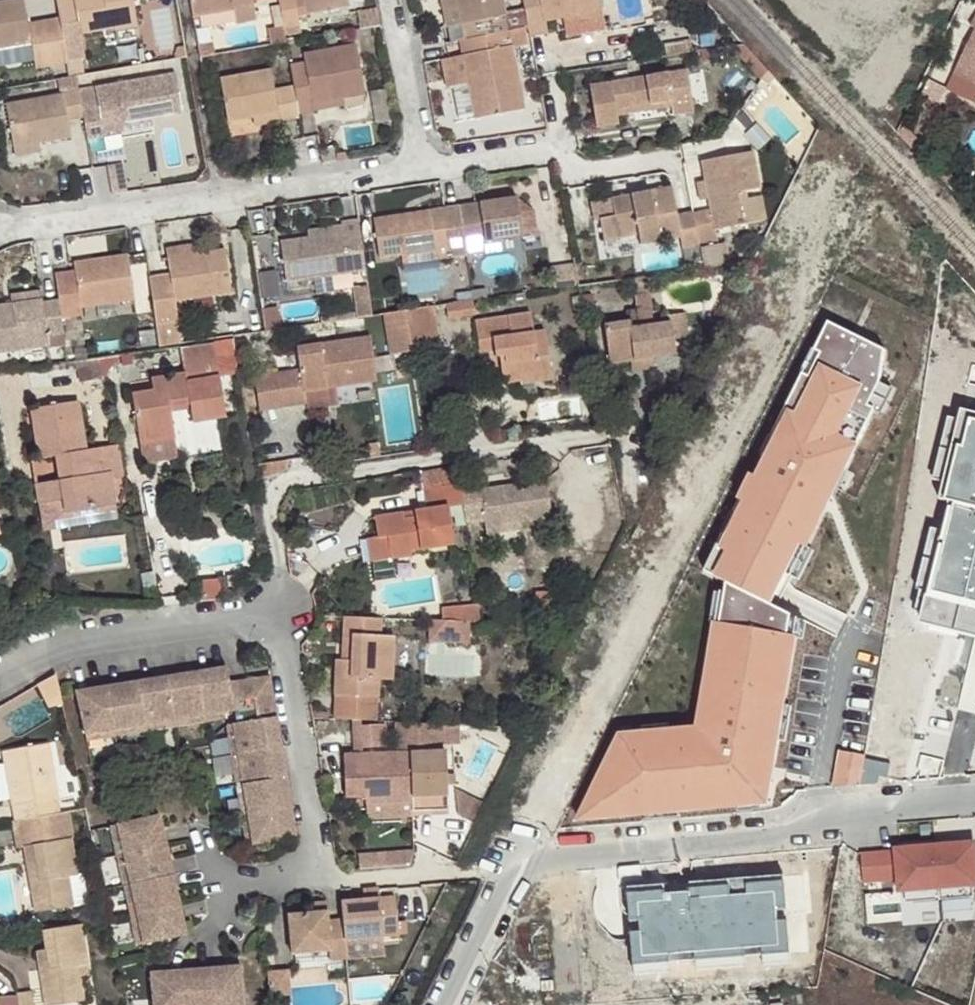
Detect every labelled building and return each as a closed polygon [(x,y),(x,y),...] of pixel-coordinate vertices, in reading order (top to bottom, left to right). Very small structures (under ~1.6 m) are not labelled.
[(61,29),(78,26),(80,34),(114,28),(114,31),(138,27),(134,0),(56,0),(61,29)] [(193,14),(252,2),(252,0),(190,0),(193,14)] [(296,0),(279,0),(283,25),(285,33),(301,30),(296,0)] [(307,13),(350,6),(349,0),(305,0),(307,13)] [(458,0),(444,0),(449,29),(463,27),(458,0)] [(465,39),(510,29),(504,0),(458,0),(463,27),(465,39)] [(531,38),(548,35),(545,24),(579,17),(603,13),(601,0),(524,0),(531,38)] [(30,42),(33,60),(50,57),(43,21),(28,24),(25,4),(0,8),(0,47),(30,42)] [(172,5),(147,10),(157,52),(182,46),(172,5)] [(603,13),(579,17),(581,25),(605,20),(603,13)] [(969,28),(974,31),(956,68),(974,77),(974,16),(969,28)] [(59,18),(43,21),(50,57),(65,54),(61,29),(59,18)] [(271,44),(286,41),(285,33),(283,25),(268,28),(271,44)] [(465,39),(461,40),(464,57),(474,115),(475,118),(525,109),(510,29),(465,39)] [(0,47),(0,65),(33,60),(30,42),(0,47)] [(305,62),(290,65),(294,84),(299,114),(314,112),(313,103),(344,98),(366,94),(357,43),(304,54),(305,62)] [(474,115),(464,57),(446,60),(451,88),(460,87),(466,116),(474,115)] [(668,98),(668,104),(670,113),(694,109),(688,65),(589,83),(597,125),(619,121),(617,114),(616,109),(668,98)] [(974,85),(974,77),(956,68),(953,75),(974,85)] [(271,70),(220,78),(228,121),(254,116),(278,112),(280,120),(299,117),(299,114),(294,84),(274,88),(271,70)] [(83,118),(87,141),(120,136),(119,126),(153,120),(180,114),(173,75),(79,93),(83,118)] [(68,121),(83,118),(79,93),(4,107),(11,150),(40,146),(70,139),(68,121)] [(345,106),(344,98),(313,103),(314,112),(345,106)] [(617,114),(668,104),(668,98),(616,109),(617,114)] [(278,112),(254,116),(256,124),(280,120),(278,112)] [(119,126),(120,136),(153,129),(153,120),(119,126)] [(40,146),(11,150),(13,158),(41,154),(40,146)] [(692,209),(699,244),(718,240),(715,228),(743,222),(738,191),(759,188),(752,147),(702,157),(710,206),(692,209)] [(119,165),(107,168),(113,194),(125,192),(119,165)] [(682,246),(699,244),(692,209),(676,212),(671,185),(648,189),(650,197),(633,199),(632,192),(610,196),(613,212),(600,215),(603,238),(638,232),(640,242),(679,236),(682,246)] [(648,189),(632,192),(633,199),(650,197),(648,189)] [(475,202),(461,204),(465,233),(486,230),(488,240),(524,234),(524,231),(519,206),(518,195),(475,202)] [(465,233),(461,204),(446,206),(374,217),(381,258),(403,255),(438,250),(439,258),(468,254),(466,243),(465,233)] [(526,205),(519,206),(524,231),(537,229),(533,209),(526,205)] [(287,282),(366,270),(359,219),(344,221),(342,222),(343,225),(344,232),(314,236),(280,241),(287,282)] [(313,231),(314,236),(344,232),(343,225),(313,231)] [(465,233),(466,243),(488,240),(486,230),(465,233)] [(682,246),(686,270),(703,267),(699,244),(682,246)] [(166,249),(167,260),(193,256),(191,245),(166,249)] [(169,278),(149,282),(156,328),(178,322),(174,304),(193,300),(211,296),(232,293),(225,250),(193,256),(167,260),(169,278)] [(438,250),(403,255),(404,263),(439,258),(438,250)] [(75,271),(55,275),(59,302),(62,319),(84,315),(83,307),(135,299),(127,254),(74,262),(75,271)] [(281,268),(260,271),(264,299),(285,296),(281,268)] [(12,296),(12,305),(44,300),(43,292),(12,296)] [(211,296),(193,300),(195,311),(212,309),(211,296)] [(59,302),(44,304),(44,300),(12,305),(0,308),(0,354),(50,347),(49,338),(64,334),(62,319),(59,302)] [(476,315),(474,300),(446,304),(448,319),(476,315)] [(437,349),(431,306),(406,310),(409,328),(413,352),(437,349)] [(628,313),(630,323),(631,329),(651,325),(649,309),(628,313)] [(409,328),(406,310),(384,313),(387,331),(409,328)] [(672,322),(674,337),(688,333),(684,311),(669,316),(670,322),(672,322)] [(498,357),(501,383),(520,381),(520,382),(521,384),(524,384),(529,382),(550,378),(544,332),(532,335),(530,314),(473,323),(477,353),(493,350),(494,358),(498,357)] [(902,358),(827,321),(699,573),(715,581),(693,724),(617,732),(570,825),(769,806),(798,617),(778,607),(902,358)] [(612,367),(662,357),(677,353),(674,337),(672,322),(670,322),(651,325),(631,329),(630,323),(604,329),(612,367)] [(392,355),(413,352),(409,328),(387,331),(392,355)] [(212,355),(234,352),(232,335),(209,339),(212,355)] [(303,392),(336,387),(377,380),(371,336),(297,348),(300,370),(277,374),(281,410),(307,405),(306,399),(303,392)] [(221,414),(212,355),(209,339),(174,344),(180,372),(148,377),(149,388),(129,392),(137,442),(171,435),(167,407),(186,403),(189,419),(221,414)] [(480,373),(501,383),(498,357),(494,358),(493,350),(477,353),(480,373)] [(663,367),(662,357),(612,367),(614,376),(663,367)] [(281,410),(277,374),(255,378),(261,413),(281,410)] [(337,395),(336,387),(303,392),(306,399),(337,395)] [(62,488),(65,501),(68,515),(117,503),(112,479),(121,476),(112,430),(82,437),(70,389),(25,401),(35,449),(52,445),(57,467),(34,473),(38,494),(62,488)] [(962,414),(937,504),(942,528),(923,621),(974,635),(974,417),(962,414)] [(173,447),(171,435),(137,442),(139,452),(173,447)] [(289,469),(253,475),(254,485),(284,481),(289,469)] [(461,476),(424,482),(427,500),(464,494),(461,476)] [(42,507),(65,501),(62,488),(38,494),(42,507)] [(486,501),(466,504),(467,514),(469,514),(473,534),(491,530),(492,538),(528,530),(557,525),(551,488),(486,501)] [(466,504),(464,494),(427,500),(429,518),(420,519),(421,529),(407,531),(406,521),(379,525),(382,546),(392,544),(396,569),(417,565),(416,559),(458,553),(453,516),(467,514),(466,504)] [(420,519),(406,521),(407,531),(421,529),(420,519)] [(528,530),(492,538),(494,545),(529,538),(528,530)] [(377,571),(396,569),(392,544),(382,546),(372,548),(377,571)] [(436,642),(478,643),(479,604),(436,603),(436,642)] [(379,619),(340,617),(339,639),(349,639),(348,659),(339,659),(331,659),(331,694),(332,694),(330,721),(372,723),(373,697),(374,697),(374,681),(389,682),(391,638),(378,638),(379,619)] [(349,639),(339,639),(339,659),(348,659),(349,639)] [(232,717),(227,682),(224,665),(193,669),(201,722),(232,717)] [(201,722),(193,669),(165,674),(172,727),(201,722)] [(65,701),(58,671),(41,682),(46,705),(65,701)] [(165,674),(134,678),(142,731),(172,727),(165,674)] [(271,677),(267,677),(227,682),(232,717),(233,723),(277,718),(271,677)] [(134,678),(104,683),(111,736),(142,731),(134,678)] [(104,683),(76,687),(74,688),(85,739),(111,736),(104,683)] [(281,749),(277,718),(233,723),(227,725),(232,757),(281,749)] [(441,755),(438,727),(393,724),(396,755),(342,760),(345,801),(366,799),(367,809),(413,805),(413,814),(448,812),(444,755),(441,755)] [(62,812),(49,741),(3,749),(6,768),(13,806),(16,820),(62,812)] [(286,778),(281,749),(232,757),(236,786),(286,778)] [(0,769),(0,796),(2,808),(13,806),(6,768),(0,769)] [(290,809),(286,778),(236,786),(240,815),(290,809)] [(367,818),(413,814),(413,805),(367,809),(367,818)] [(245,846),(294,838),(290,809),(240,815),(245,846)] [(77,873),(65,811),(62,812),(16,820),(20,846),(25,846),(34,844),(40,878),(32,880),(38,913),(76,907),(70,875),(77,873)] [(159,813),(107,823),(114,855),(166,844),(163,829),(159,813)] [(25,846),(32,880),(40,878),(34,844),(25,846)] [(172,873),(166,844),(114,855),(120,884),(172,873)] [(935,850),(939,889),(974,885),(974,870),(972,846),(935,850)] [(416,850),(362,850),(362,865),(416,865),(416,850)] [(935,850),(893,855),(896,884),(898,894),(939,889),(935,850)] [(710,856),(711,879),(745,877),(743,854),(710,856)] [(893,855),(859,859),(863,888),(896,884),(893,855)] [(671,886),(669,861),(602,865),(604,890),(671,886)] [(178,902),(172,873),(120,884),(126,913),(178,902)] [(783,881),(623,894),(629,962),(789,949),(783,881)] [(361,898),(362,906),(378,904),(377,897),(361,898)] [(185,934),(178,902),(126,913),(133,944),(185,934)] [(362,906),(338,909),(338,912),(340,927),(342,947),(396,942),(392,903),(378,904),(362,906)] [(309,911),(310,919),(325,918),(323,910),(309,911)] [(327,969),(344,967),(342,948),(342,947),(340,927),(326,928),(325,918),(310,919),(285,923),(289,963),(326,958),(327,969)] [(82,922),(45,928),(47,947),(51,967),(42,967),(48,1004),(86,999),(82,974),(91,972),(82,922)] [(38,948),(42,967),(51,967),(47,947),(38,948)] [(223,964),(205,966),(208,1004),(241,1004),(237,965),(223,964)] [(205,966),(175,968),(177,1004),(208,1004),(205,966)] [(161,969),(145,970),(148,1004),(177,1004),(175,968),(161,969)] [(279,978),(268,978),(268,979),(269,987),(280,986),(279,978)] [(272,1004),(281,1004),(281,996),(280,986),(269,987),(272,1004)] [(17,1004),(32,1004),(30,992),(15,993),(17,1004)]
